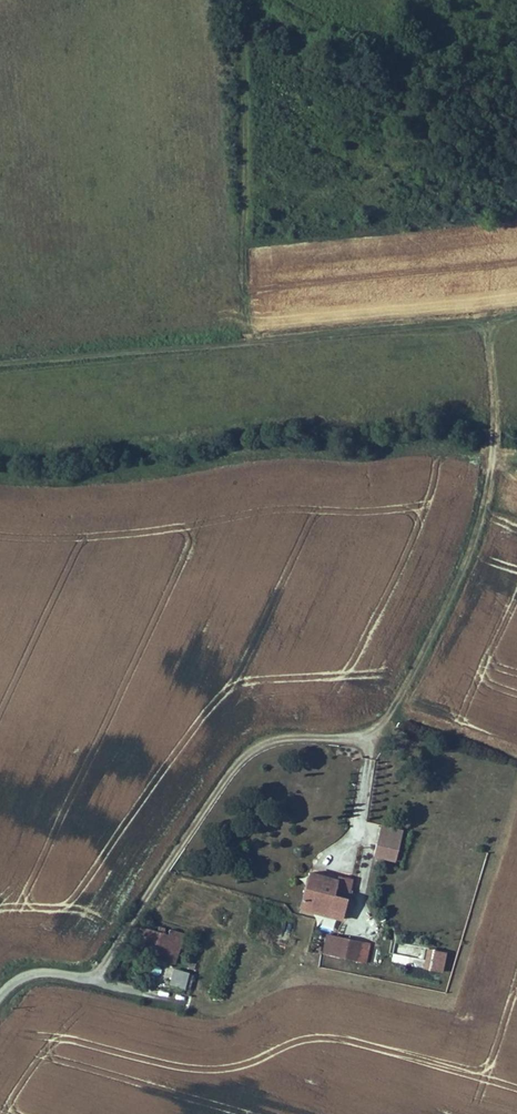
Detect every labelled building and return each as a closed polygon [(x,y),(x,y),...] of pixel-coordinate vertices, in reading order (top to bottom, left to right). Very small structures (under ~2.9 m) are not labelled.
[(395,859),(403,828),(381,822),(373,853),(395,859)] [(336,876),(310,869),(304,889),(317,893),(312,909),(342,917),(353,877),(337,873),(336,876)] [(317,893),(304,889),(299,906),(312,909),(317,893)] [(168,932),(142,924),(133,948),(175,963),(185,933),(169,927),(168,932)] [(367,961),(370,942),(326,933),(323,952),(367,961)] [(422,964),(423,944),(395,942),(394,963),(422,964)] [(441,970),(445,950),(426,946),(422,966),(441,970)] [(172,966),(167,982),(184,987),(188,970),(172,966)]
